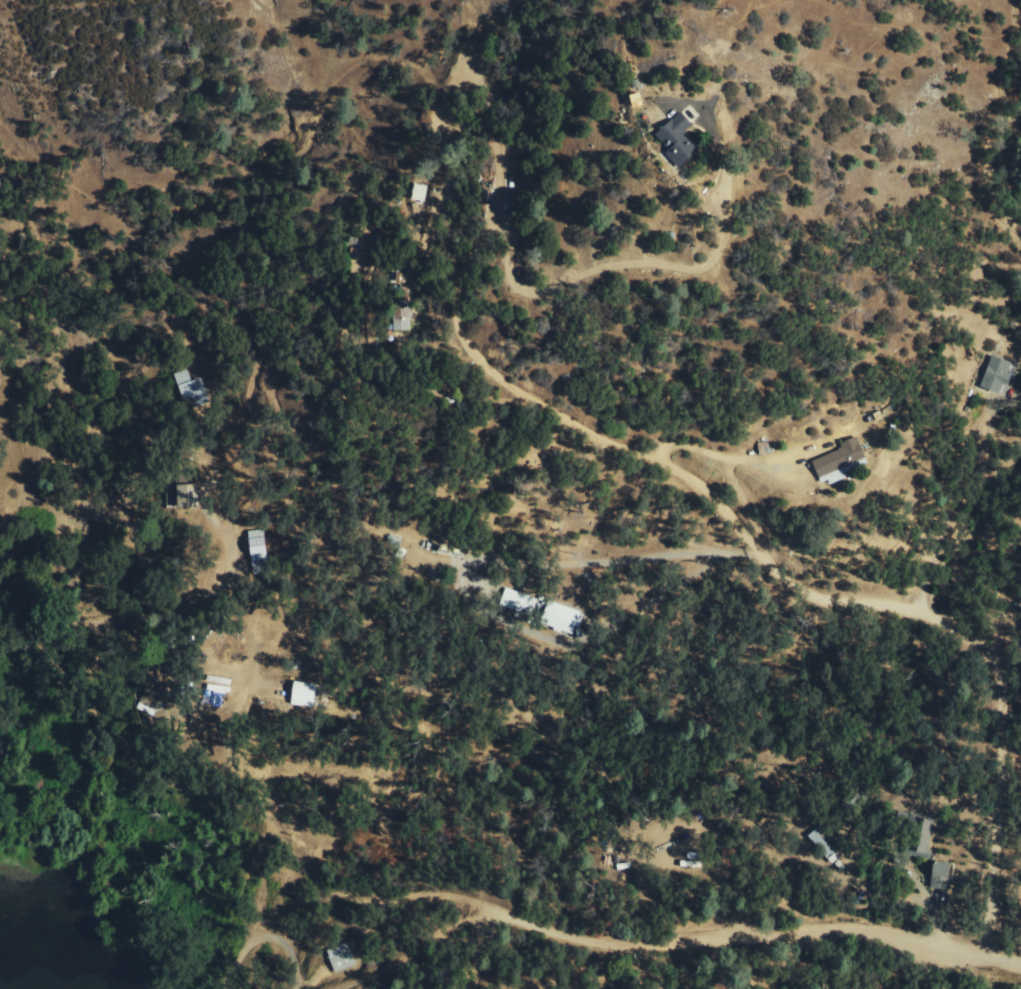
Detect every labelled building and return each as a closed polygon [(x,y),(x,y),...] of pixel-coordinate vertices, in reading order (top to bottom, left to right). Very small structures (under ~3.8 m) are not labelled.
[(682,169),(703,149),(687,131),(695,124),(683,111),(657,135),(671,150),(667,154),(682,169)] [(413,200),(426,202),(429,185),(415,184),(413,200)] [(412,301),(395,301),(396,331),(412,331),(412,301)] [(1015,375),(1011,373),(1014,363),(994,355),(981,387),(1005,398),(1015,375)] [(211,403),(203,378),(192,381),(188,370),(175,374),(184,401),(194,397),(198,407),(211,403)] [(849,477),(847,471),(869,464),(860,437),(841,444),(843,450),(815,460),(823,486),(849,477)] [(201,508),(202,486),(180,485),(180,508),(201,508)] [(249,532),(255,574),(271,572),(265,530),(249,532)] [(502,607),(533,617),(539,599),(507,589),(502,607)] [(575,636),(583,612),(550,602),(543,625),(575,636)] [(316,707),(317,684),(294,683),(293,706),(316,707)] [(842,857),(817,830),(809,837),(834,864),(842,857)] [(932,859),(934,851),(930,850),(932,840),(914,837),(910,855),(932,859)] [(951,890),(952,863),(935,862),(934,889),(951,890)] [(358,965),(349,943),(328,951),(337,974),(358,965)]
